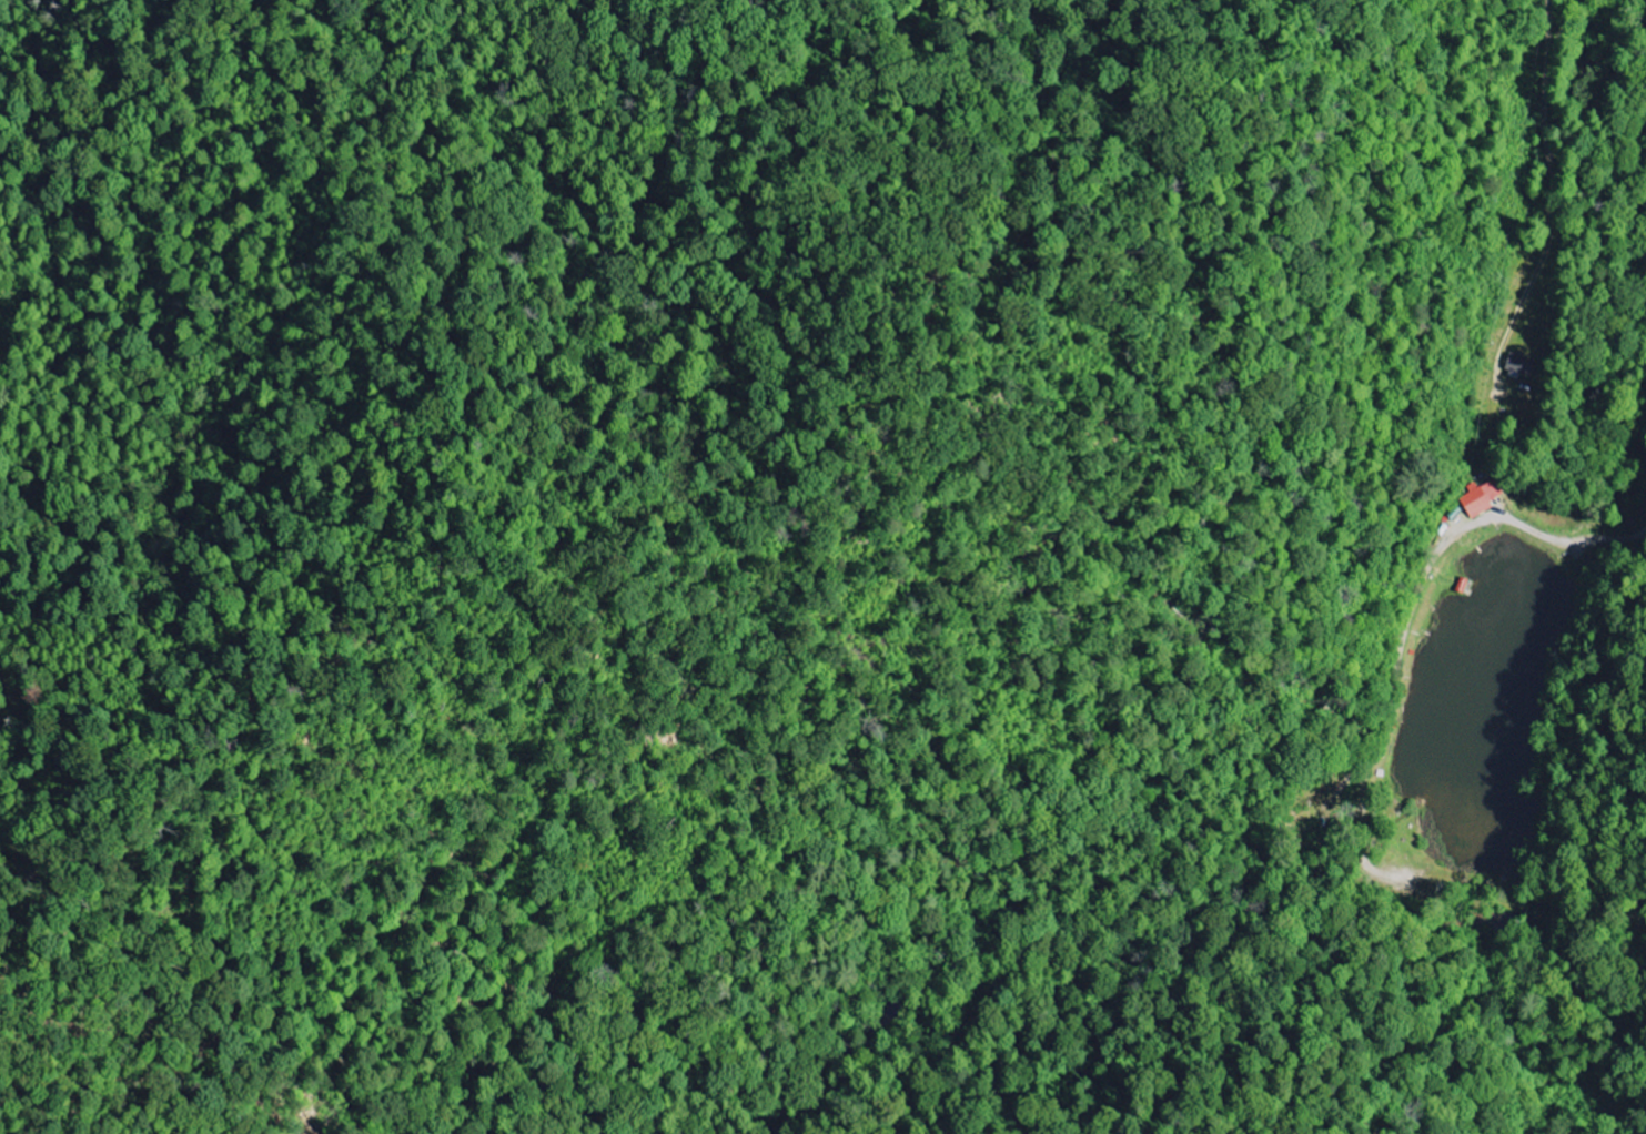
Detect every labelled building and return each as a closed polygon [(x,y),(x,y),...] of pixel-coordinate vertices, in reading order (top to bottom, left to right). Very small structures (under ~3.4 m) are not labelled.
[(1507,369),(1531,376),(1536,360),(1512,352),(1507,369)] [(1462,498),(1471,519),(1493,510),(1481,482),(1469,487),(1472,494),(1462,498)]
